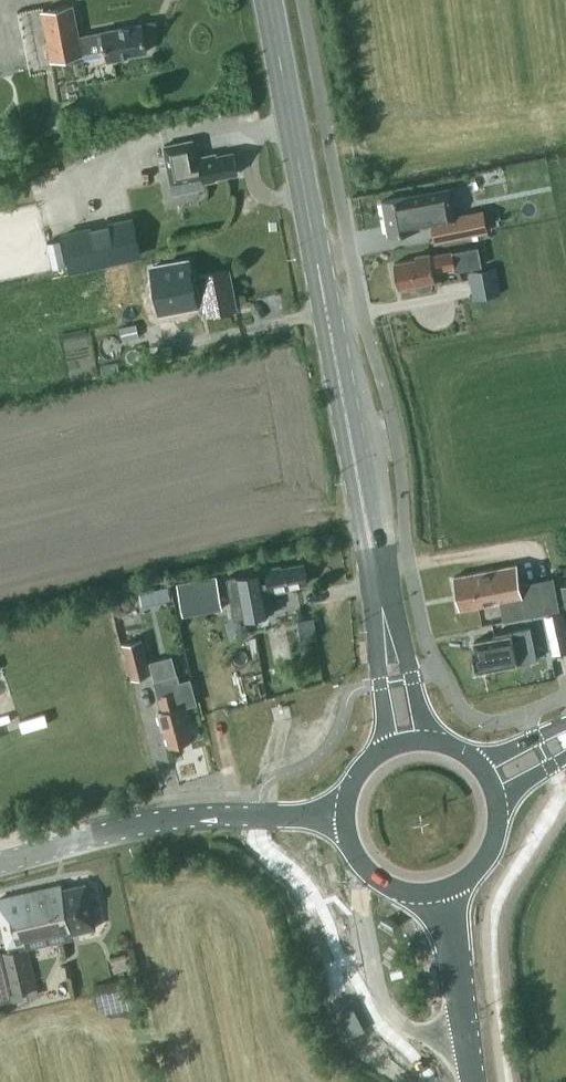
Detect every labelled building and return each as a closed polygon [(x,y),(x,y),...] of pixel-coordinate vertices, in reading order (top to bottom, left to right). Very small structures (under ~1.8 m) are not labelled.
[(145,49),(142,30),(140,21),(100,28),(101,31),(78,35),(73,5),(40,10),(50,60),(82,54),(81,50),(103,46),(105,56),(145,49)] [(235,152),(215,156),(215,153),(195,157),(191,139),(163,145),(171,183),(203,177),(203,180),(216,178),(216,174),(238,169),(235,152)] [(450,195),(444,191),(412,197),(412,195),(381,200),(388,237),(421,231),(418,214),(440,211),(449,209),(452,205),(450,195)] [(433,241),(468,234),(465,217),(454,219),(430,223),(431,224),(431,227),(433,241)] [(134,220),(63,234),(71,269),(141,254),(134,220)] [(416,285),(417,288),(421,291),(428,289),(430,286),(430,282),(434,281),(432,272),(454,268),(451,251),(394,262),(399,288),(416,285)] [(469,271),(473,298),(500,293),(495,267),(469,271)] [(156,295),(161,324),(204,315),(202,306),(208,305),(210,311),(237,306),(230,268),(202,273),(207,297),(198,299),(196,288),(156,295)] [(135,324),(119,327),(121,341),(137,338),(135,324)] [(265,569),(226,576),(233,618),(274,611),(271,592),(291,588),(290,585),(307,582),(303,563),(280,567),(280,565),(265,567),(265,569)] [(453,576),(459,608),(478,604),(478,605),(502,601),(502,600),(503,600),(506,615),(540,610),(536,585),(521,588),(517,565),(496,569),(495,568),(472,572),(472,573),(453,576)] [(179,582),(184,612),(222,605),(218,576),(179,582)] [(168,584),(155,587),(158,600),(171,597),(168,584)] [(546,617),(548,624),(553,651),(565,648),(565,643),(560,614),(546,617)] [(517,662),(515,652),(536,648),(530,617),(510,620),(511,629),(494,632),(495,637),(473,641),(475,650),(471,650),(472,653),(469,657),(471,665),(475,667),(475,670),(493,667),(497,669),(504,668),(506,664),(517,662)] [(131,677),(151,672),(142,638),(122,643),(131,677)] [(178,672),(154,678),(159,694),(158,694),(163,710),(157,711),(162,728),(165,727),(170,744),(189,739),(186,728),(190,727),(183,704),(178,706),(174,692),(182,690),(178,672)] [(1,966),(0,966),(0,1002),(8,1001),(6,994),(34,988),(25,948),(70,938),(69,934),(93,929),(84,884),(60,889),(60,886),(0,898),(0,919),(7,951),(0,952),(0,963),(1,966)] [(68,966),(60,968),(63,978),(70,976),(68,966)] [(127,988),(96,996),(98,1006),(100,1015),(130,1007),(126,991),(128,990),(127,988)]
